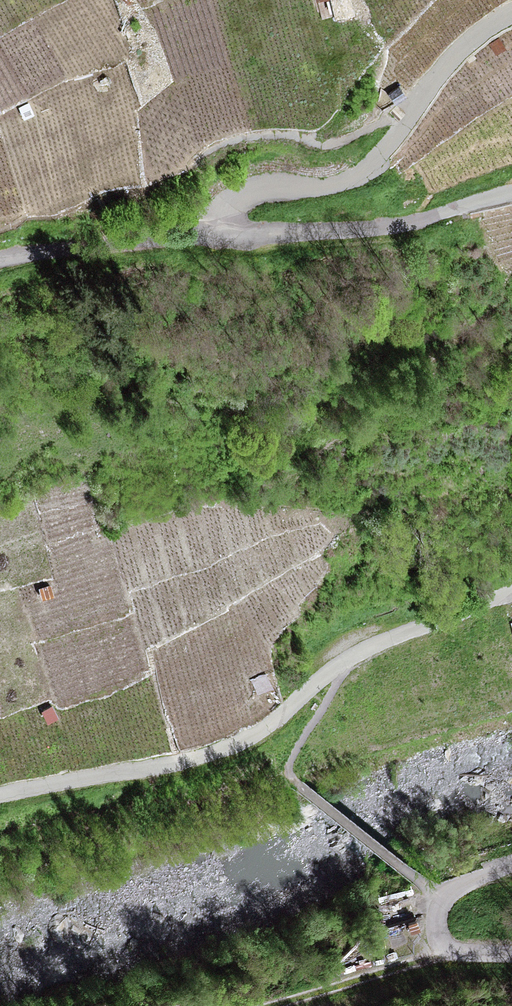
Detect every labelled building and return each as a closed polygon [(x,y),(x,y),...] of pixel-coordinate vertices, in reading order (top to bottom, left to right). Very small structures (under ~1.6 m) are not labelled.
[(343,16),(362,10),(359,0),(338,0),(343,16)] [(34,101),(24,106),(32,121),(41,117),(34,101)] [(256,692),(271,685),(265,672),(251,679),(256,692)] [(53,704),(42,708),(47,720),(57,717),(53,704)]
